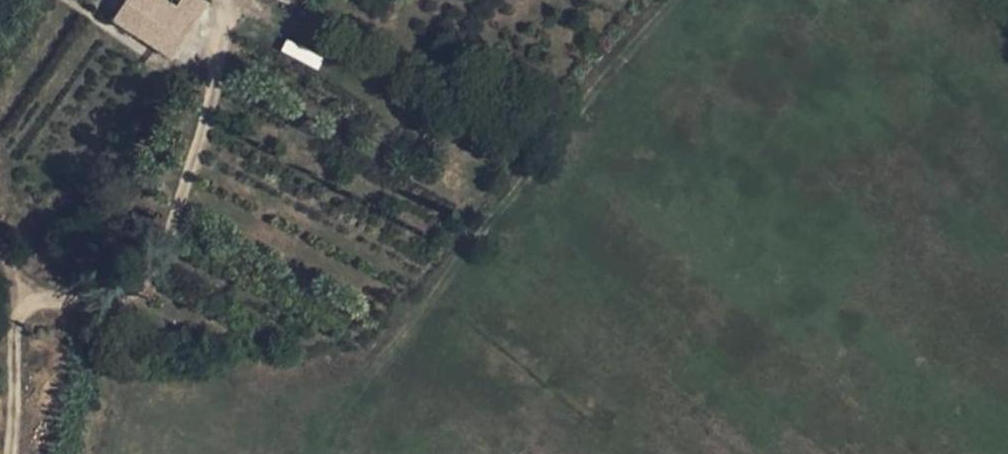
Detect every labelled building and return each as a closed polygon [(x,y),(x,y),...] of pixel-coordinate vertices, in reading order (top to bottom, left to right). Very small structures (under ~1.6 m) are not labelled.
[(174,59),(201,19),(172,0),(129,0),(116,19),(174,59)]
